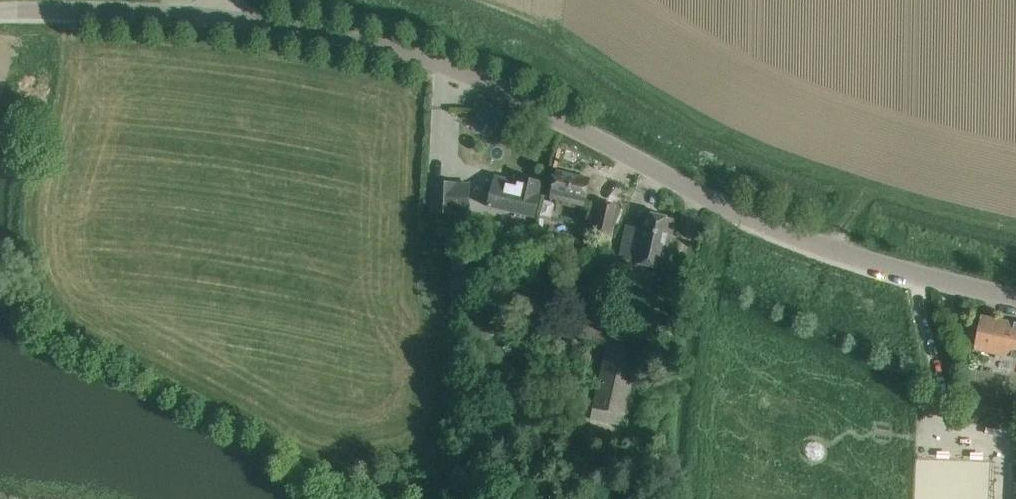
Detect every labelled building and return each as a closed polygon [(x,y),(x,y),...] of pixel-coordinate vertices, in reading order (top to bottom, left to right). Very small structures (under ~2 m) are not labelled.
[(484,101),(477,117),(497,127),(505,110),(484,101)] [(584,204),(590,179),(558,171),(552,196),(584,204)] [(496,177),(488,207),(535,218),(540,195),(538,194),(541,182),(516,176),(515,181),(496,177)] [(457,183),(434,182),(432,213),(468,215),(470,184),(457,184),(457,183)] [(611,233),(613,225),(617,206),(601,202),(595,229),(611,233)] [(662,269),(674,219),(645,212),(640,237),(625,234),(620,258),(634,262),(634,263),(662,269)] [(480,354),(511,333),(488,301),(458,322),(480,354)] [(981,316),(974,349),(1015,357),(1015,323),(981,316)] [(640,351),(615,346),(619,328),(584,320),(580,339),(608,345),(591,419),(622,426),(640,351)] [(971,372),(969,382),(977,384),(978,383),(980,375),(980,374),(971,372)] [(565,375),(562,385),(571,388),(573,377),(565,375)]
